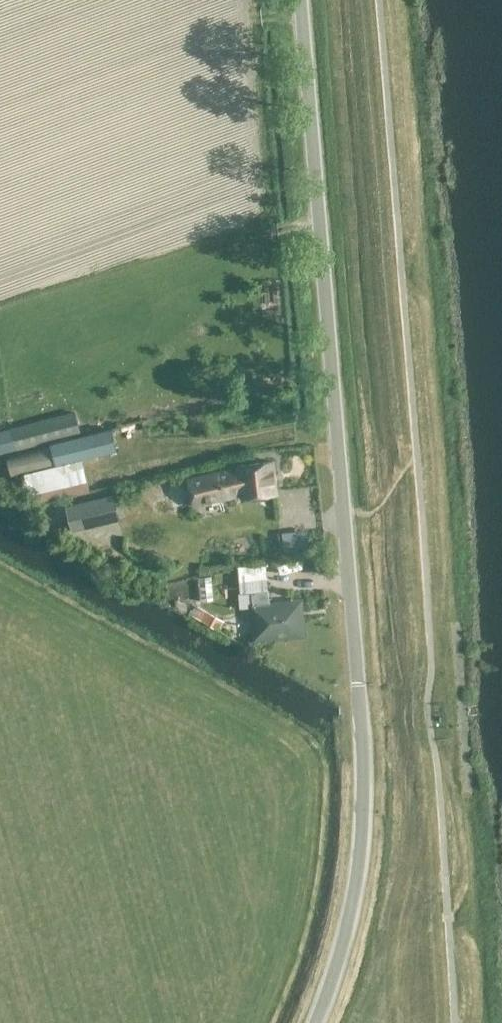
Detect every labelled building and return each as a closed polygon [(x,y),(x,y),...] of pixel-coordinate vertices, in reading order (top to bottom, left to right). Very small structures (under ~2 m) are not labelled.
[(10,425),(11,426),(0,429),(0,451),(79,432),(74,410),(10,425)] [(110,428),(5,453),(10,474),(115,449),(110,428)] [(82,457),(23,471),(28,491),(86,478),(82,457)] [(237,462),(241,495),(277,491),(273,458),(237,462)] [(113,493),(65,505),(71,531),(119,518),(118,514),(121,514),(116,494),(113,494),(113,493)] [(297,567),(284,570),(287,582),(300,579),(297,567)] [(210,574),(197,575),(200,598),(212,596),(210,574)] [(240,604),(253,603),(255,635),(300,631),(298,601),(268,603),(266,575),(238,577),(240,604)] [(198,605),(193,614),(219,629),(224,619),(198,605)]
